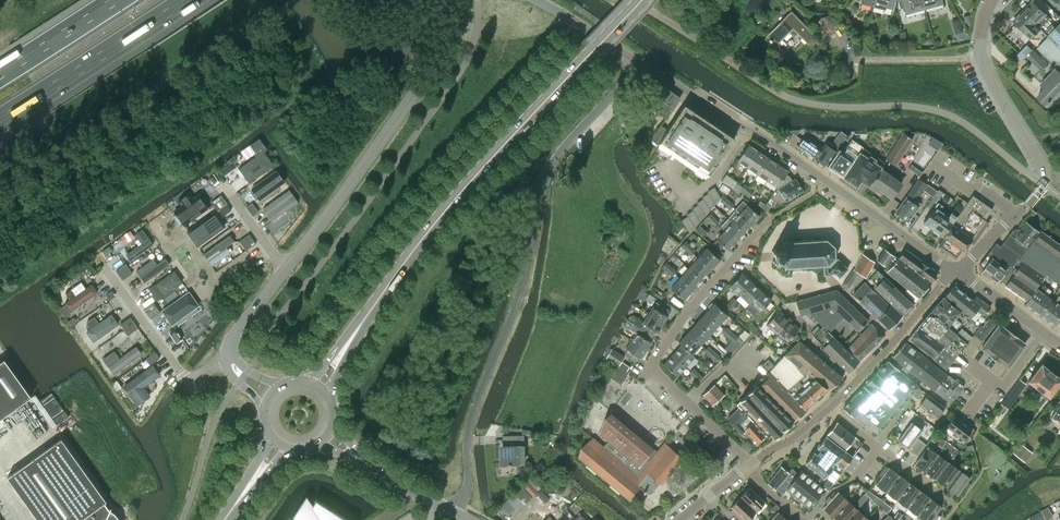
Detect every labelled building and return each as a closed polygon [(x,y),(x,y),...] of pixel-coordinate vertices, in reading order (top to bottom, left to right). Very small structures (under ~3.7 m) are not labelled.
[(872,5),(884,9),(885,7),(891,9),(894,1),(898,1),(898,0),(874,0),(872,5)] [(924,9),(921,0),(898,0),(898,1),(901,1),(905,15),(924,9)] [(924,9),(943,4),(942,0),(921,0),(924,9)] [(1034,1),(1024,11),(1040,28),(1049,19),(1045,15),(1046,13),(1034,1)] [(806,42),(814,35),(790,11),(765,36),(775,45),(788,32),(792,34),(794,31),(806,42)] [(1040,28),(1024,11),(1014,21),(1026,34),(1027,32),(1031,36),(1040,28)] [(815,25),(827,34),(836,24),(823,14),(815,25)] [(1049,36),(1059,47),(1059,25),(1049,36)] [(1059,71),(1059,47),(1049,36),(1037,48),(1059,71)] [(1028,57),(1042,71),(1049,64),(1034,51),(1028,57)] [(1046,105),(1059,90),(1059,72),(1056,69),(1044,80),(1049,85),(1038,96),(1046,105)] [(668,88),(668,87),(667,85),(664,83),(661,83),(661,84),(660,84),(646,104),(666,118),(680,97),(671,91),(668,88)] [(717,163),(718,163),(735,138),(684,104),(667,129),(668,130),(660,141),(679,153),(680,151),(693,159),(691,161),(710,174),(717,163)] [(648,144),(655,148),(667,129),(661,125),(648,144)] [(885,159),(895,165),(913,140),(903,133),(885,159)] [(257,154),(266,148),(260,138),(250,145),(257,154)] [(831,148),(833,145),(835,142),(829,138),(827,140),(828,141),(821,150),(804,138),(798,146),(825,165),(835,151),(831,148)] [(863,147),(852,139),(843,152),(839,149),(827,166),(843,177),(863,147)] [(737,161),(747,167),(758,150),(748,144),(737,161)] [(885,162),(863,147),(843,177),(857,186),(861,181),(868,186),(881,169),(880,169),(885,162)] [(747,167),(757,174),(768,157),(758,150),(747,167)] [(268,169),(259,157),(238,171),(247,184),(268,169)] [(757,174),(767,180),(778,164),(768,157),(757,174)] [(767,180),(777,187),(786,174),(788,171),(778,164),(767,180)] [(911,164),(908,168),(920,176),(922,172),(911,164)] [(868,186),(876,191),(878,188),(891,198),(902,183),(881,169),(868,186)] [(285,184),(278,174),(253,193),(260,203),(285,184)] [(737,182),(726,174),(721,181),(733,189),(736,184),(737,183),(737,182)] [(790,177),(786,174),(777,187),(779,189),(780,192),(779,193),(778,195),(779,197),(780,198),(781,199),(783,199),(785,199),(786,201),(803,191),(795,179),(792,181),(790,177)] [(906,198),(895,213),(907,222),(919,204),(913,199),(917,195),(919,196),(927,184),(918,178),(907,195),(910,198),(909,200),(906,198)] [(722,183),(721,185),(719,188),(727,194),(730,189),(722,183)] [(736,184),(733,189),(739,193),(740,192),(744,194),(746,190),(737,183),(736,184)] [(709,193),(715,203),(720,198),(714,187),(707,191),(709,193)] [(939,198),(943,192),(938,189),(934,195),(939,198)] [(299,203),(291,192),(265,210),(274,221),(299,203)] [(702,197),(703,199),(710,209),(715,203),(709,193),(702,197)] [(209,208),(199,195),(174,214),(184,226),(209,208)] [(228,204),(221,195),(211,202),(218,211),(228,204)] [(985,219),(992,209),(972,195),(967,202),(963,208),(943,237),(944,238),(939,246),(954,258),(960,249),(962,251),(969,241),(972,243),(988,221),(985,219)] [(725,197),(721,201),(726,206),(730,201),(725,197)] [(705,215),(710,209),(703,199),(697,203),(698,205),(705,215)] [(958,205),(963,208),(967,202),(962,199),(958,205)] [(752,225),(760,216),(743,200),(735,209),(736,210),(752,225)] [(756,203),(762,208),(765,205),(759,200),(756,203)] [(730,201),(726,206),(730,210),(734,205),(730,201)] [(246,207),(252,216),(258,212),(252,203),(246,207)] [(932,230),(944,214),(939,211),(942,207),(937,203),(923,223),(932,230)] [(692,209),(693,210),(700,221),(705,215),(698,205),(692,209)] [(688,216),(695,226),(700,221),(693,210),(687,214),(688,216)] [(744,233),(752,225),(736,210),(728,219),(731,221),(744,233)] [(710,222),(715,217),(710,213),(706,218),(710,222)] [(944,214),(932,230),(942,237),(956,217),(951,213),(948,217),(944,214)] [(224,227),(215,215),(189,234),(198,247),(224,227)] [(689,232),(690,232),(695,226),(688,216),(682,220),(689,232)] [(710,222),(715,226),(719,221),(715,217),(710,222)] [(744,233),(731,221),(728,219),(721,227),(724,231),(725,230),(737,241),(744,233)] [(1009,234),(1027,248),(1039,232),(1026,221),(1017,233),(1013,229),(1009,234)] [(267,229),(274,238),(283,231),(276,222),(267,229)] [(697,230),(706,237),(710,232),(701,225),(697,230)] [(716,239),(729,250),(737,241),(725,230),(724,231),(716,239)] [(143,232),(122,248),(131,261),(152,245),(143,232)] [(256,243),(249,234),(239,241),(246,250),(256,243)] [(996,242),(978,265),(982,269),(980,271),(990,278),(995,282),(996,282),(999,278),(1005,269),(1009,272),(1027,248),(1009,234),(1000,246),(996,242)] [(235,244),(230,237),(205,256),(214,268),(232,254),(228,249),(235,244)] [(805,267),(814,266),(814,268),(815,268),(815,266),(823,266),(823,267),(824,267),(824,275),(831,274),(832,273),(835,275),(836,274),(840,278),(848,269),(836,258),(835,247),(827,240),(824,240),(823,238),(822,238),(822,240),(814,240),(814,239),(812,239),(812,240),(804,241),(804,239),(802,239),(802,241),(794,241),(794,240),(793,240),(793,241),(783,242),(783,240),(782,240),(783,250),(775,250),(775,248),(774,248),(774,250),(772,250),(772,252),(774,252),(774,260),(772,260),(772,262),(774,262),(775,264),(776,264),(776,262),(783,262),(784,270),(785,270),(785,268),(794,267),(795,269),(796,269),(796,267),(804,267),(804,269),(805,269),(805,267)] [(680,246),(686,251),(691,246),(685,241),(680,246)] [(696,250),(691,246),(686,251),(691,256),(696,250)] [(698,258),(711,270),(720,260),(707,248),(698,258)] [(910,267),(898,258),(893,256),(885,250),(877,260),(889,269),(887,271),(899,281),(899,282),(907,289),(905,291),(916,301),(931,284),(910,267)] [(936,276),(932,273),(934,271),(916,258),(904,250),(898,258),(910,267),(931,284),(936,276)] [(254,263),(247,254),(220,273),(227,282),(254,263)] [(874,262),(863,254),(854,270),(857,272),(865,278),(874,262)] [(161,256),(137,273),(144,282),(167,265),(161,256)] [(698,258),(689,268),(702,280),(711,270),(698,258)] [(662,267),(668,272),(672,266),(667,262),(662,267)] [(1005,284),(1005,285),(1027,300),(1035,288),(1043,278),(1021,262),(1005,284)] [(126,263),(116,270),(119,275),(123,280),(132,273),(129,268),(126,264),(126,263)] [(677,271),(672,266),(668,272),(673,276),(677,271)] [(702,280),(689,268),(680,278),(693,290),(702,280)] [(847,290),(857,272),(854,270),(853,269),(842,286),(847,290)] [(173,270),(148,288),(156,299),(181,282),(173,270)] [(740,295),(752,282),(742,273),(730,286),(740,295)] [(867,280),(893,304),(903,314),(913,304),(884,277),(880,281),(873,274),(867,280)] [(693,290),(680,278),(671,288),(683,300),(693,290)] [(750,304),(761,291),(752,282),(740,295),(750,304)] [(859,301),(878,319),(890,306),(864,282),(853,293),(860,300),(859,301)] [(944,297),(970,318),(977,310),(984,315),(990,308),(976,296),(972,300),(953,285),(944,297)] [(1047,288),(1043,286),(1040,291),(1035,288),(1030,296),(1027,300),(1024,305),(1031,310),(1047,288)] [(92,287),(66,305),(73,315),(99,297),(92,287)] [(1038,315),(1050,299),(1047,296),(1051,291),(1047,288),(1031,310),(1038,315)] [(835,290),(796,301),(801,316),(808,314),(809,313),(823,326),(822,327),(828,333),(843,318),(858,332),(868,320),(849,301),(848,303),(839,294),(835,290)] [(106,295),(109,299),(115,295),(111,291),(106,295)] [(186,291),(160,308),(173,327),(199,310),(186,291)] [(771,300),(761,291),(750,304),(760,313),(771,300)] [(649,294),(645,300),(651,304),(655,298),(649,294)] [(1059,301),(1059,297),(1058,296),(1054,301),(1050,299),(1038,315),(1046,321),(1059,301)] [(729,303),(734,307),(738,303),(733,298),(729,303)] [(954,319),(958,322),(964,315),(943,298),(931,312),(948,326),(954,319)] [(1046,321),(1049,323),(1054,326),(1059,317),(1059,301),(1046,321)] [(151,319),(160,312),(154,302),(144,309),(151,319)] [(669,311),(657,303),(656,302),(653,307),(648,315),(662,325),(668,316),(666,315),(669,311)] [(724,307),(729,312),(734,307),(729,303),(724,307)] [(705,314),(718,325),(727,315),(714,304),(705,314)] [(903,314),(893,304),(890,306),(878,319),(889,329),(904,314),(903,314)] [(765,323),(775,332),(788,319),(778,310),(765,323)] [(957,334),(949,328),(948,326),(931,312),(926,319),(962,349),(967,343),(957,334)] [(705,314),(697,323),(709,335),(718,325),(705,314)] [(633,323),(636,325),(653,336),(655,331),(657,332),(662,325),(648,315),(643,323),(636,318),(633,323)] [(111,316),(84,335),(91,346),(119,327),(111,316)] [(120,323),(128,335),(138,328),(134,322),(130,317),(120,323)] [(747,327),(751,322),(746,318),(742,323),(747,327)] [(798,328),(788,319),(775,332),(785,341),(789,337),(792,340),(797,334),(794,332),(798,328)] [(954,350),(959,353),(962,349),(926,319),(919,326),(953,350),(954,350)] [(983,339),(988,332),(996,323),(990,319),(983,327),(981,325),(975,333),(983,339)] [(652,342),(650,340),(653,336),(636,325),(633,323),(629,329),(636,334),(631,341),(646,350),(652,342)] [(697,323),(688,333),(701,345),(709,335),(697,323)] [(871,324),(859,337),(871,348),(883,336),(871,324)] [(1008,367),(1016,356),(1025,344),(1016,338),(1017,337),(1007,329),(1006,330),(999,325),(982,348),(990,354),(989,355),(999,362),(999,361),(1008,367)] [(727,337),(732,332),(726,326),(721,331),(727,337)] [(949,366),(959,353),(954,350),(953,350),(919,326),(909,339),(933,357),(930,361),(942,371),(946,374),(947,372),(945,371),(949,366)] [(822,327),(813,336),(824,347),(821,350),(834,362),(836,360),(848,372),(858,362),(828,333),(822,327)] [(175,329),(169,332),(176,343),(182,339),(175,329)] [(957,334),(967,343),(972,338),(962,329),(957,334)] [(732,332),(727,337),(733,342),(738,337),(732,332)] [(692,354),(701,345),(688,333),(679,343),(681,345),(692,354)] [(859,361),(871,348),(859,337),(847,350),(859,361)] [(798,340),(785,355),(808,375),(810,374),(826,389),(828,390),(828,391),(829,390),(842,378),(798,340)] [(641,358),(646,350),(631,341),(626,348),(627,349),(624,354),(636,362),(639,357),(641,358)] [(131,342),(107,358),(112,365),(135,349),(131,342)] [(942,371),(930,361),(906,343),(893,357),(904,367),(902,369),(907,374),(909,371),(940,395),(950,403),(963,387),(946,374),(942,371)] [(695,356),(692,354),(681,345),(673,355),(686,366),(695,356)] [(710,356),(714,351),(708,346),(704,351),(710,356)] [(619,366),(625,357),(611,349),(606,358),(619,366)] [(714,351),(710,356),(716,361),(720,357),(714,351)] [(150,365),(159,358),(155,352),(145,359),(150,365)] [(686,366),(673,355),(664,365),(677,376),(686,366)] [(768,360),(762,365),(769,372),(768,372),(804,408),(826,389),(810,374),(808,375),(785,355),(784,355),(774,366),(768,360)] [(31,396),(5,359),(0,362),(0,418),(31,396)] [(875,374),(908,400),(919,388),(905,376),(901,372),(901,373),(890,363),(887,363),(875,374)] [(607,375),(622,384),(629,373),(614,364),(607,375)] [(761,364),(756,368),(764,376),(768,372),(769,372),(762,365),(761,364)] [(1041,364),(1028,381),(1049,398),(1059,383),(1059,378),(1041,364)] [(154,367),(124,389),(137,408),(151,397),(145,389),(162,377),(154,367)] [(694,378),(698,373),(693,369),(689,373),(694,378)] [(764,376),(756,385),(793,422),(801,415),(806,410),(804,408),(768,372),(764,376)] [(698,373),(694,378),(699,382),(703,378),(698,373)] [(715,383),(719,387),(728,378),(725,374),(715,383)] [(900,410),(908,400),(875,374),(865,385),(881,398),(882,396),(900,410)] [(1018,395),(1023,388),(1016,383),(1011,390),(1018,395)] [(703,395),(713,406),(724,395),(714,385),(703,395)] [(754,387),(747,394),(784,431),(793,422),(756,385),(754,387)] [(865,385),(861,389),(854,396),(886,425),(900,410),(882,396),(881,398),(865,385)] [(740,401),(737,404),(768,438),(772,434),(775,438),(784,431),(747,394),(740,400),(740,401)] [(936,420),(945,408),(928,395),(919,406),(936,420)] [(854,396),(848,402),(842,408),(853,417),(855,415),(878,434),(886,425),(854,396)] [(1055,421),(1059,420),(1059,404),(1051,418),(1055,421)] [(764,435),(749,419),(739,409),(728,419),(741,433),(745,429),(757,442),(764,435)] [(649,495),(659,483),(661,485),(683,459),(664,443),(657,452),(652,448),(653,447),(613,414),(612,414),(605,418),(603,426),(602,426),(599,434),(608,441),(603,447),(593,439),(581,448),(580,451),(579,458),(633,504),(644,491),(649,495)] [(963,441),(972,430),(955,417),(946,428),(963,441)] [(836,422),(826,435),(845,450),(855,437),(836,422)] [(912,452),(917,456),(926,445),(917,438),(922,430),(911,422),(898,439),(909,447),(910,446),(914,449),(912,452)] [(506,446),(502,446),(503,464),(519,463),(519,454),(523,454),(523,446),(522,435),(506,435),(506,436),(506,446)] [(844,468),(852,457),(826,436),(817,447),(821,450),(817,455),(814,452),(805,463),(824,478),(826,475),(834,481),(843,469),(842,468),(843,467),(844,468)] [(38,519),(80,519),(85,516),(86,519),(118,519),(117,518),(116,515),(113,513),(111,511),(110,511),(111,507),(110,507),(109,510),(104,503),(106,501),(61,438),(7,477),(38,519)] [(1013,453),(1025,462),(1033,452),(1021,443),(1013,453)] [(915,463),(926,471),(939,454),(927,446),(915,463)] [(949,462),(939,454),(926,471),(936,479),(949,462)] [(960,470),(949,462),(936,479),(947,486),(960,470)] [(887,492),(899,475),(888,467),(888,468),(885,466),(879,475),(881,477),(876,484),(887,492)] [(824,489),(801,470),(798,474),(792,469),(789,473),(782,467),(768,484),(775,490),(776,490),(783,495),(787,489),(801,501),(800,502),(808,508),(824,489)] [(960,470),(947,486),(958,494),(970,477),(960,470)] [(910,483),(899,475),(887,492),(897,500),(910,483)] [(826,479),(822,486),(828,490),(831,486),(831,483),(826,479)] [(528,481),(522,487),(529,494),(531,497),(534,494),(538,491),(528,481)] [(920,491),(910,483),(897,500),(907,508),(920,491)] [(740,497),(756,512),(765,503),(749,488),(740,497)] [(931,499),(920,491),(907,508),(918,516),(931,499)] [(833,517),(848,501),(838,492),(832,499),(829,496),(824,501),(827,504),(823,508),(833,517)] [(315,498),(314,499),(316,500),(313,505),(307,496),(306,495),(293,516),(293,517),(294,517),(296,519),(348,519),(315,498)] [(744,519),(749,519),(756,512),(740,497),(731,508),(732,509),(730,512),(739,519),(743,519),(744,519)] [(918,516),(923,519),(931,519),(932,519),(933,519),(936,519),(939,515),(937,513),(942,507),(931,499),(918,516)] [(848,501),(833,517),(837,519),(849,519),(858,510),(848,501)] [(858,510),(849,519),(866,519),(867,519),(858,510)] [(1032,519),(1042,519),(1045,518),(1040,510),(1030,516),(1032,519)]
